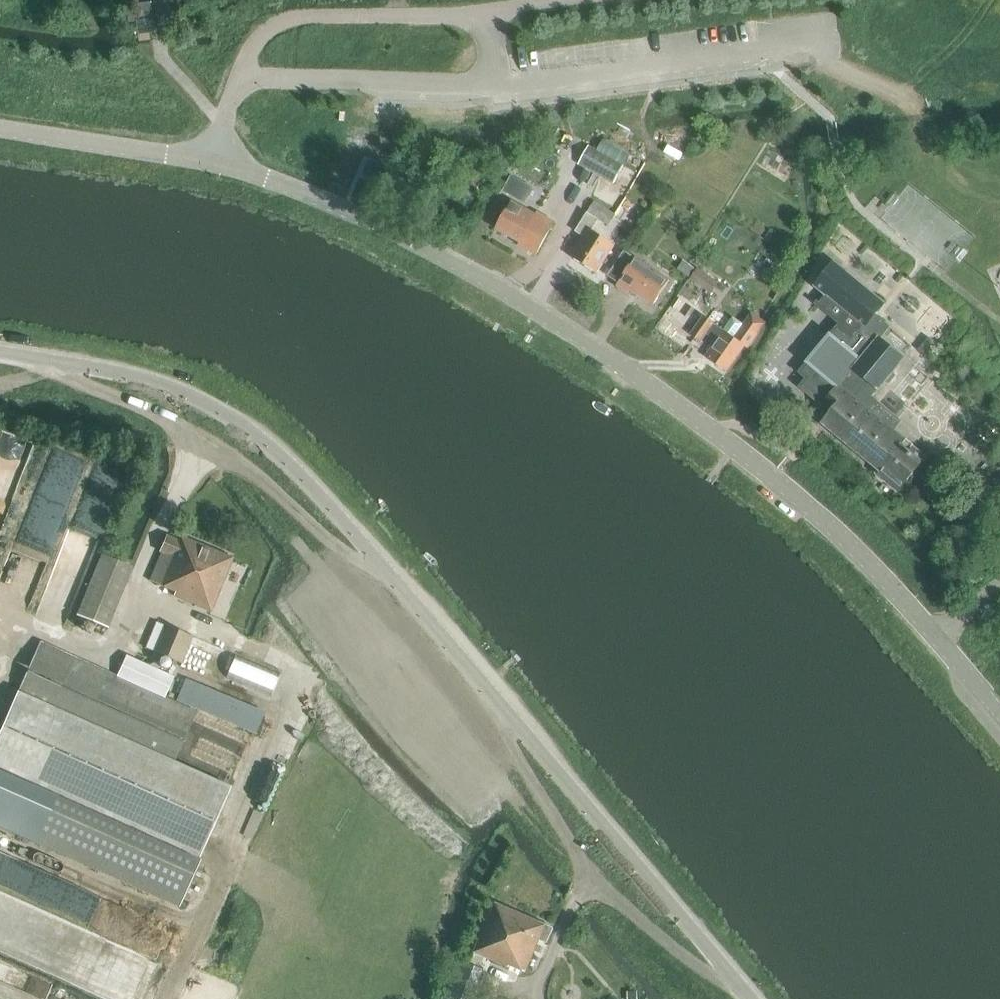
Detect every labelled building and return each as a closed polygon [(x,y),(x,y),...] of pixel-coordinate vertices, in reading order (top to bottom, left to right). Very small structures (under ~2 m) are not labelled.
[(139,41),(153,40),(150,4),(127,7),(128,21),(137,21),(139,41)] [(598,149),(590,144),(579,164),(615,183),(631,152),(604,137),(598,149)] [(356,158),(347,154),(343,164),(352,168),(356,158)] [(505,198),(514,180),(505,175),(495,193),(505,198)] [(597,273),(615,245),(592,230),(599,219),(609,226),(616,213),(595,200),(576,231),(585,237),(572,257),(597,273)] [(512,201),(497,229),(521,242),(520,245),(537,254),(555,221),(538,212),(537,214),(512,201)] [(608,275),(619,282),(617,286),(629,294),(631,290),(654,305),(671,279),(625,249),(608,275)] [(677,269),(691,278),(696,269),(683,260),(677,269)] [(840,324),(800,372),(807,378),(800,387),(831,412),(823,422),(880,470),(905,440),(893,431),(901,422),(871,397),(878,388),(879,389),(904,358),(881,339),(891,327),(876,314),(884,303),(835,262),(815,286),(828,296),(821,304),(818,302),(816,304),(840,324)] [(718,283),(698,269),(691,279),(711,293),(718,283)] [(717,341),(706,356),(728,372),(746,346),(749,348),(765,323),(752,314),(744,324),(733,317),(723,330),(703,317),(692,334),(702,341),(707,334),(717,341)] [(927,356),(937,344),(928,337),(919,349),(927,356)] [(880,470),(877,474),(898,491),(911,475),(915,474),(920,469),(920,465),(926,457),(915,448),(911,453),(904,446),(907,442),(905,440),(880,470)] [(167,534),(149,580),(162,586),(162,587),(175,592),(174,597),(211,612),(233,557),(180,535),(179,539),(167,534)] [(103,553),(78,615),(110,628),(134,565),(103,553)] [(193,636),(164,624),(156,620),(145,647),(153,650),(182,663),(193,636)] [(127,655),(118,675),(40,641),(14,699),(171,769),(196,711),(164,696),(173,675),(153,667),(154,666),(127,655)] [(227,677),(271,697),(281,676),(237,656),(227,677)] [(257,735),(267,710),(188,677),(178,700),(242,726),(241,729),(257,735)] [(200,863),(231,795),(171,769),(14,699),(13,699),(0,728),(0,823),(39,840),(181,903),(200,863)] [(496,903),(486,926),(475,954),(509,968),(510,966),(526,972),(540,940),(547,943),(553,928),(546,925),(496,903)] [(485,970),(458,959),(444,998),(473,998),(485,970)]
